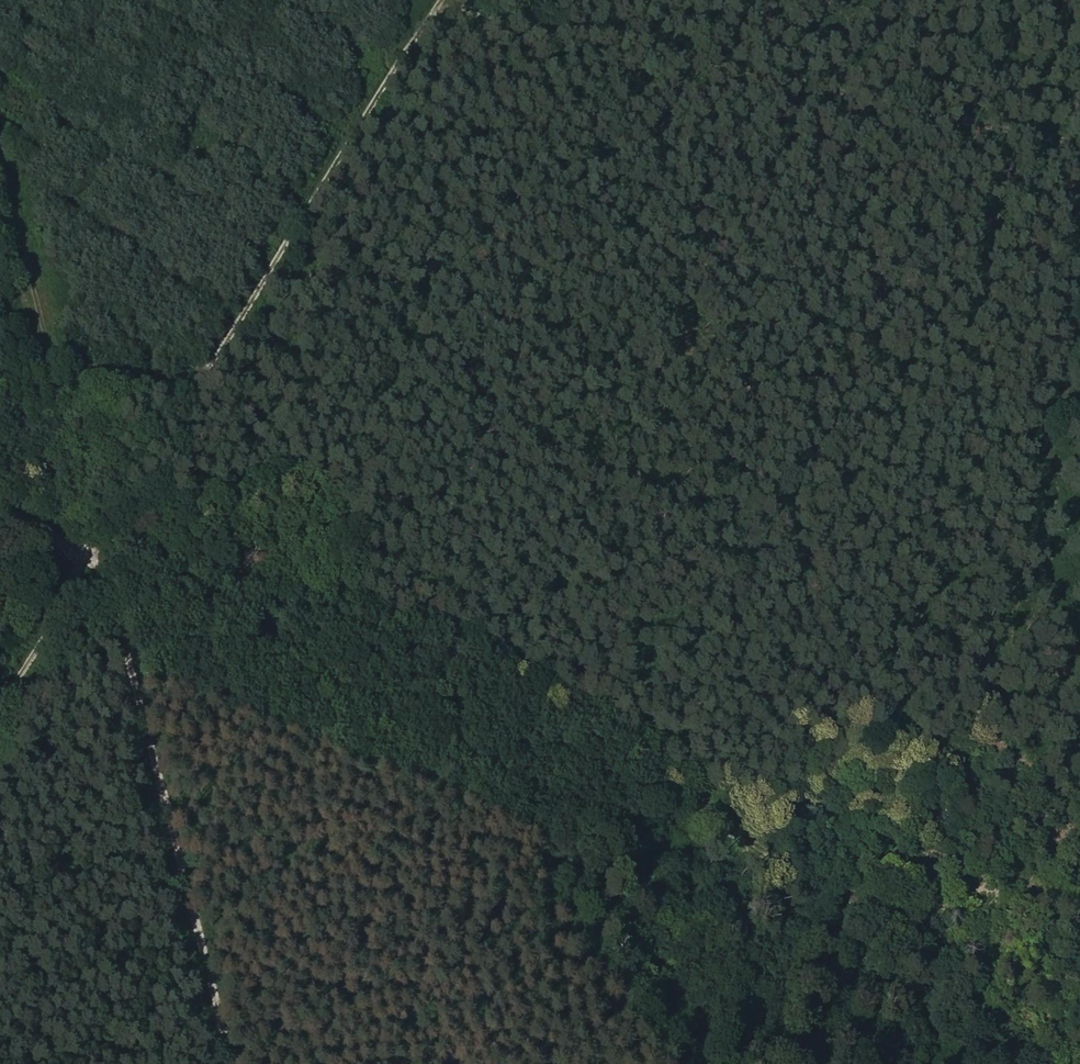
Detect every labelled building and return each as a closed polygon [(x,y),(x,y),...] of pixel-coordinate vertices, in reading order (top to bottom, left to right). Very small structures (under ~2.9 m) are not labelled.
[(74,539),(68,555),(79,559),(86,544),(74,539)]
